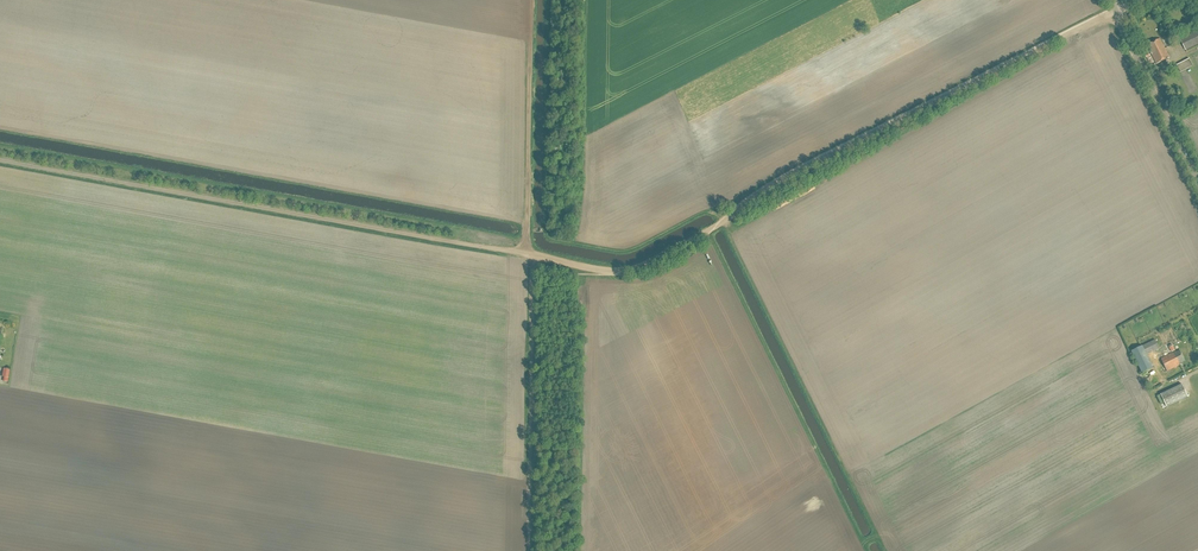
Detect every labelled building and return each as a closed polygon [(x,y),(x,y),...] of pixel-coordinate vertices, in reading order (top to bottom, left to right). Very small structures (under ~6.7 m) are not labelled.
[(1186,50),(1197,44),(1197,30),(1180,39),(1186,50)] [(1160,39),(1147,45),(1157,64),(1169,58),(1160,39)] [(1193,56),(1177,64),(1181,71),(1196,63),(1193,56)] [(1132,352),(1142,373),(1153,368),(1147,355),(1160,349),(1156,340),(1132,352)] [(1172,353),(1159,360),(1165,372),(1180,365),(1179,363),(1184,360),(1180,351),(1172,355),(1172,353)] [(1182,384),(1161,395),(1167,408),(1189,397),(1182,384)]
